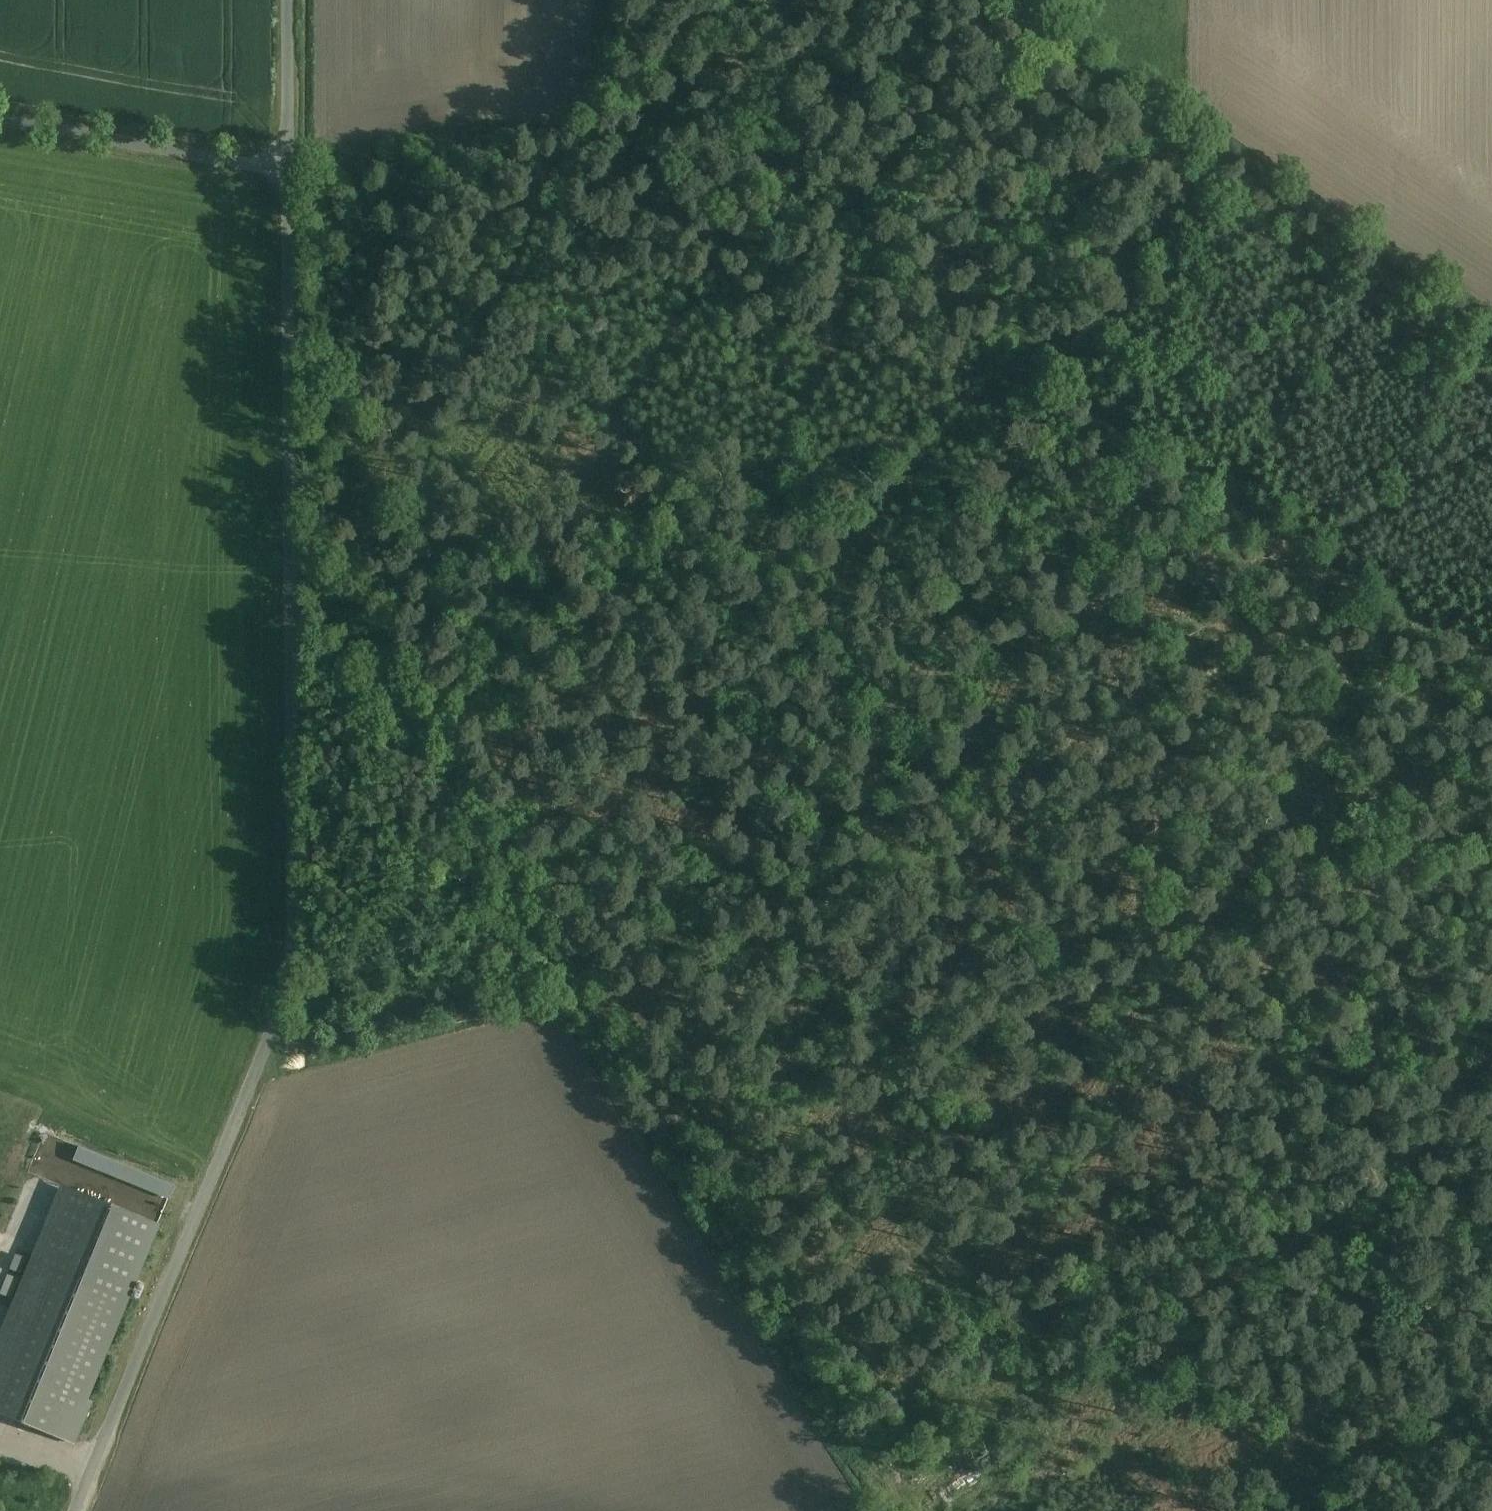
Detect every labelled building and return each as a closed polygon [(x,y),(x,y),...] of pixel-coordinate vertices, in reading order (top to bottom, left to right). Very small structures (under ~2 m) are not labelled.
[(0,1335),(0,1413),(73,1444),(91,1402),(84,1400),(126,1299),(32,1260),(0,1335)]
